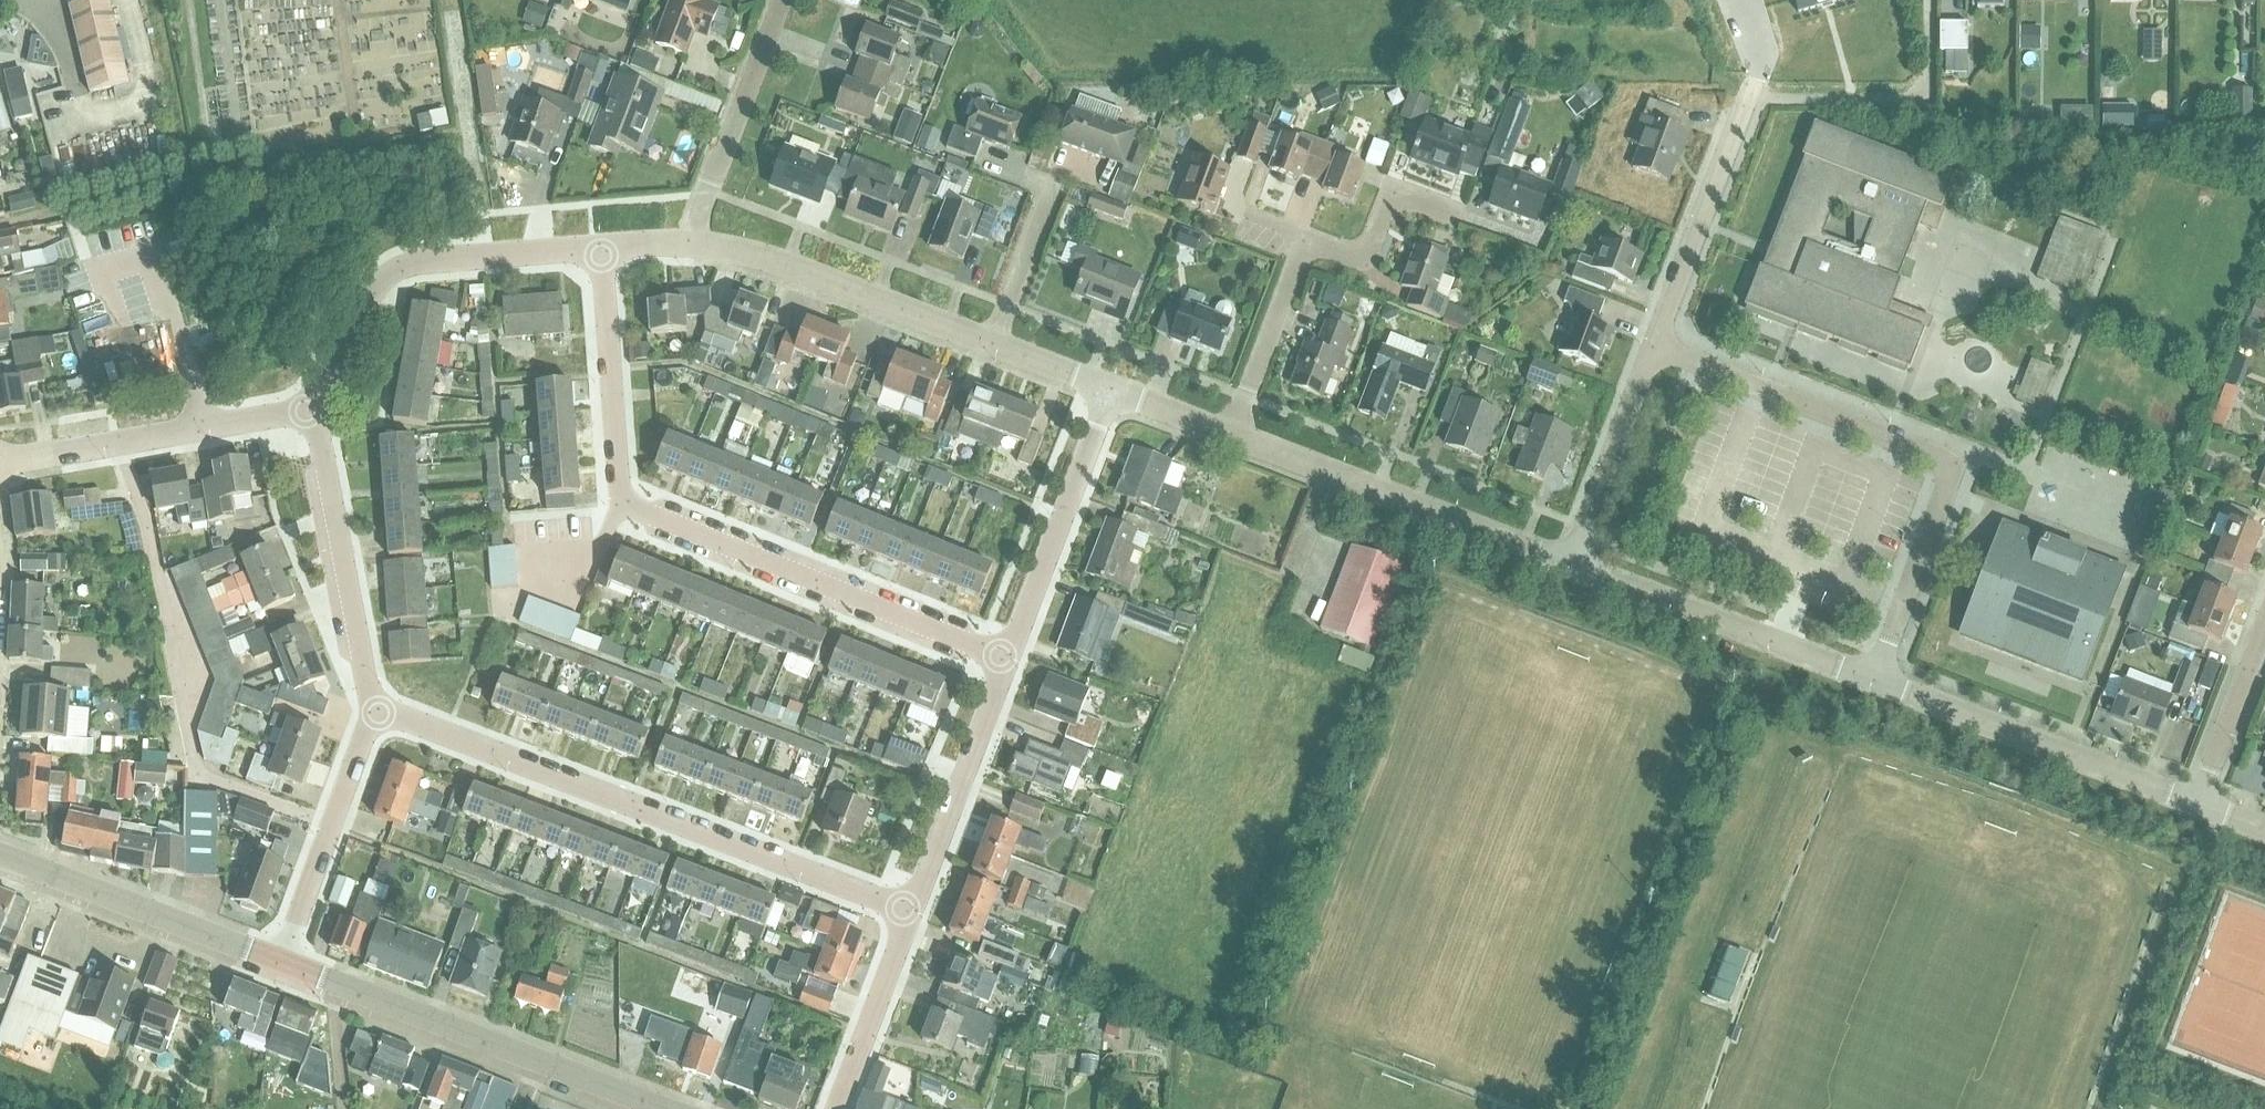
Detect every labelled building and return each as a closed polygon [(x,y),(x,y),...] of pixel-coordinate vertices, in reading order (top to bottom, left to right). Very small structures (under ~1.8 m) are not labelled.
[(124,62),(108,0),(97,0),(69,7),(85,71),(90,92),(129,83),(124,62)] [(554,7),(567,12),(572,0),(557,0),(554,7)] [(625,13),(630,0),(591,0),(625,13)] [(655,44),(685,56),(695,28),(709,33),(719,8),(698,0),(672,0),(655,44)] [(1799,13),(1832,3),(1834,3),(1843,0),(1795,0),(1799,13)] [(1978,8),(2004,8),(2004,0),(1971,0),(1971,4),(1978,4),(1978,8)] [(918,15),(887,3),(881,18),(913,30),(918,15)] [(527,24),(542,29),(549,10),(535,5),(527,24)] [(1517,29),(1522,16),(1504,10),(1500,23),(1517,29)] [(921,23),(916,35),(941,44),(945,32),(921,23)] [(971,26),(970,32),(972,37),(978,39),(983,36),(985,31),(982,25),(977,23),(971,26)] [(1967,23),(1940,23),(1940,51),(1945,51),(1945,72),(1954,72),(1954,51),(1967,51),(1967,23)] [(856,70),(902,88),(911,62),(893,55),(899,39),(866,26),(855,56),(860,58),(856,70)] [(2019,27),(2019,50),(2039,51),(2040,27),(2019,27)] [(2144,33),(2144,49),(2162,49),(2161,33),(2144,33)] [(566,45),(561,56),(576,61),(580,50),(566,45)] [(2256,74),(2258,49),(2246,48),(2244,73),(2256,74)] [(637,52),(631,67),(650,74),(655,59),(637,52)] [(582,107),(598,60),(584,55),(569,101),(568,102),(582,107)] [(3,73),(9,102),(26,98),(20,69),(3,73)] [(902,88),(856,70),(851,83),(845,81),(835,109),(867,122),(873,105),(882,109),(887,97),(897,101),(902,88)] [(662,94),(616,77),(589,147),(607,154),(611,143),(639,154),(662,94)] [(50,110),(79,95),(72,82),(43,97),(50,110)] [(1591,84),(1577,94),(1589,111),(1603,100),(1591,84)] [(1334,87),(1319,93),(1325,108),(1340,101),(1334,87)] [(493,89),(479,91),(482,116),(496,114),(493,89)] [(689,90),(686,101),(722,111),(725,100),(689,90)] [(2251,101),(2251,90),(2239,90),(2233,90),(2233,101),(2233,123),(2251,123),(2251,101)] [(526,102),(511,143),(545,154),(554,127),(560,129),(565,116),(577,120),(582,107),(568,102),(569,101),(541,91),(536,105),(526,102)] [(1505,96),(1495,92),(1490,105),(1500,109),(1505,96)] [(1429,100),(1410,93),(1401,117),(1418,123),(1423,109),(1425,110),(1429,100)] [(10,128),(0,96),(0,131),(10,128)] [(1071,109),(1060,143),(1123,165),(1124,165),(1125,162),(1136,131),(1107,121),(1111,108),(1078,97),(1074,110),(1071,109)] [(1489,156),(1481,178),(1495,184),(1488,205),(1536,223),(1550,186),(1507,170),(1509,164),(1531,106),(1525,104),(1512,98),(1511,98),(1489,156)] [(1684,114),(1648,100),(1634,137),(1643,140),(1633,168),(1668,181),(1679,153),(1681,154),(1688,135),(1678,131),(1684,114)] [(954,127),(946,148),(975,159),(983,139),(1009,149),(1021,118),(978,101),(966,132),(954,127)] [(2133,106),(2103,106),(2103,128),(2133,128),(2133,106)] [(2093,108),(2063,108),(2063,128),(2093,128),(2093,108)] [(430,114),(417,116),(421,133),(433,130),(433,129),(448,126),(445,111),(430,114)] [(821,116),(817,125),(842,135),(846,126),(821,116)] [(1425,120),(1410,160),(1457,178),(1459,174),(1473,179),(1477,170),(1491,132),(1475,126),(1470,137),(1425,120)] [(1941,209),(1953,176),(1815,123),(1802,156),(1805,157),(1762,267),(1760,266),(1745,305),(1910,369),(1925,329),(1911,324),(1915,315),(1891,305),(1900,281),(1898,280),(1927,203),(1941,209)] [(1254,164),(1266,131),(1249,125),(1237,158),(1254,164)] [(926,127),(918,148),(930,153),(933,154),(941,133),(926,127)] [(893,140),(908,146),(913,134),(898,128),(893,140)] [(1312,180),(1325,144),(1300,134),(1297,142),(1281,136),(1268,169),(1297,180),(1299,175),(1312,180)] [(1367,162),(1380,167),(1389,144),(1375,139),(1367,162)] [(1325,144),(1312,180),(1324,184),(1322,190),(1352,201),(1364,167),(1347,161),(1350,153),(1325,144)] [(1569,144),(1563,161),(1551,195),(1568,201),(1580,167),(1586,150),(1569,144)] [(771,186),(818,204),(834,164),(818,157),(816,161),(786,149),(771,186)] [(845,154),(839,168),(849,172),(854,158),(845,154)] [(948,155),(946,162),(966,169),(968,163),(948,155)] [(1211,216),(1230,171),(1194,156),(1176,201),(1211,216)] [(52,157),(40,160),(48,190),(60,186),(52,157)] [(849,172),(839,197),(849,201),(844,215),(888,232),(902,196),(892,191),(898,174),(854,157),(854,158),(849,172)] [(17,162),(14,166),(15,170),(19,172),(23,171),(25,168),(24,164),(21,161),(17,162)] [(1123,165),(1121,170),(1139,177),(1142,168),(1125,162),(1124,165),(1123,165)] [(1121,170),(1120,170),(1111,196),(1130,203),(1139,177),(1121,170)] [(919,171),(915,180),(927,185),(931,176),(919,171)] [(914,219),(927,185),(915,180),(913,179),(900,214),(914,219)] [(1092,194),(1087,207),(1122,220),(1127,207),(1092,194)] [(35,208),(32,199),(32,195),(20,198),(23,211),(29,209),(35,208)] [(945,203),(928,247),(961,260),(971,234),(987,240),(997,214),(972,204),(968,212),(945,203)] [(2097,294),(2116,233),(2062,217),(2043,278),(2097,294)] [(1181,229),(1176,244),(1196,251),(1202,237),(1181,229)] [(0,235),(0,276),(4,275),(2,263),(13,261),(15,273),(48,266),(43,251),(21,255),(16,232),(0,235)] [(185,240),(171,245),(172,249),(173,253),(174,256),(188,251),(185,240)] [(1632,285),(1643,256),(1601,240),(1593,261),(1581,256),(1573,277),(1606,290),(1611,277),(1632,285)] [(1417,248),(1403,286),(1415,290),(1409,306),(1442,319),(1449,302),(1447,301),(1454,282),(1443,278),(1450,261),(1449,261),(1453,251),(1434,244),(1430,253),(1417,248)] [(1123,321),(1139,278),(1094,261),(1096,255),(1080,249),(1072,268),(1083,272),(1075,296),(1100,305),(1098,312),(1123,321)] [(1560,261),(1551,267),(1556,275),(1565,269),(1560,261)] [(58,268),(34,271),(35,276),(38,295),(66,291),(58,268)] [(35,276),(0,282),(0,328),(9,327),(8,314),(15,313),(12,299),(38,295),(35,276)] [(489,311),(490,284),(469,283),(467,309),(489,311)] [(1328,286),(1322,302),(1335,307),(1341,291),(1328,286)] [(1575,307),(1558,352),(1595,366),(1603,346),(1608,348),(1614,331),(1595,323),(1603,300),(1570,288),(1564,303),(1575,307)] [(455,305),(457,291),(437,289),(435,303),(455,305)] [(710,308),(711,307),(710,289),(670,292),(671,302),(649,303),(651,334),(687,331),(686,317),(705,315),(710,308)] [(1213,315),(1201,310),(1206,297),(1189,290),(1184,303),(1170,340),(1184,346),(1186,340),(1218,352),(1230,321),(1229,321),(1232,313),(1232,310),(1231,306),(1228,303),(1223,302),(1219,303),(1216,307),(1213,315)] [(532,298),(535,337),(572,334),(569,306),(562,307),(561,295),(532,298)] [(705,332),(694,361),(704,365),(711,346),(732,354),(736,344),(739,345),(743,334),(756,339),(769,305),(740,295),(733,315),(711,307),(710,308),(705,315),(705,332)] [(535,337),(532,298),(504,300),(505,312),(497,312),(499,340),(535,337)] [(2263,321),(2264,316),(2264,303),(2255,300),(2249,316),(2263,321)] [(415,304),(409,333),(442,339),(447,310),(415,304)] [(1451,304),(1444,319),(1466,327),(1472,312),(1451,304)] [(1385,307),(1381,318),(1389,321),(1394,319),(1397,312),(1385,307)] [(1309,344),(1293,386),(1322,397),(1333,367),(1343,370),(1348,359),(1343,358),(1352,333),(1349,332),(1353,322),(1334,314),(1330,324),(1328,323),(1318,348),(1309,344)] [(485,315),(475,316),(477,331),(488,330),(487,315),(485,315)] [(817,360),(828,328),(807,320),(801,336),(777,326),(765,356),(799,369),(805,355),(817,360)] [(851,337),(828,328),(817,360),(828,364),(823,378),(846,387),(857,357),(844,352),(851,337)] [(80,331),(72,334),(80,356),(88,353),(80,331)] [(442,339),(409,333),(404,362),(437,368),(442,339)] [(208,336),(201,339),(204,348),(214,345),(211,336),(208,336)] [(26,410),(22,385),(43,382),(36,339),(13,342),(16,362),(3,364),(6,382),(0,383),(0,414),(26,410)] [(635,345),(635,360),(650,359),(649,345),(635,345)] [(489,346),(478,346),(479,361),(490,361),(489,346)] [(1482,346),(1476,362),(1493,368),(1499,353),(1482,346)] [(1384,347),(1359,411),(1385,421),(1396,395),(1393,394),(1397,382),(1425,393),(1436,366),(1441,352),(1428,347),(1428,348),(1423,361),(1384,347)] [(906,399),(920,363),(897,354),(893,363),(881,359),(867,396),(879,401),(878,405),(900,414),(906,399)] [(2036,357),(2018,395),(2041,406),(2059,368),(2036,357)] [(764,361),(755,386),(775,394),(780,381),(772,378),(776,365),(764,361)] [(437,368),(404,362),(399,391),(432,396),(437,368)] [(1529,380),(1554,390),(1556,384),(1561,371),(1536,362),(1529,380)] [(943,372),(920,363),(906,399),(929,407),(925,418),(937,423),(951,385),(939,381),(943,372)] [(688,395),(684,366),(657,370),(661,399),(688,395)] [(2227,370),(2223,381),(2240,387),(2244,376),(2227,370)] [(1561,371),(1556,384),(1572,390),(1577,377),(1561,371)] [(95,373),(87,376),(94,399),(103,396),(95,373)] [(479,376),(480,390),(492,389),(491,375),(479,376)] [(87,376),(75,378),(77,390),(89,388),(87,376)] [(716,394),(721,383),(708,378),(704,389),(716,394)] [(540,412),(573,410),(571,381),(537,384),(540,412)] [(733,388),(721,383),(716,394),(728,399),(733,388)] [(33,414),(48,413),(47,384),(33,384),(33,414)] [(2225,385),(2217,407),(2229,411),(2237,390),(2225,385)] [(989,446),(1008,396),(995,391),(993,395),(976,389),(975,392),(962,387),(944,434),(958,439),(959,435),(989,446)] [(1468,393),(1454,388),(1441,421),(1453,426),(1446,444),(1483,459),(1502,413),(1465,400),(1468,393)] [(432,396),(399,391),(394,420),(427,426),(432,396)] [(1008,396),(989,446),(998,449),(1003,435),(1024,443),(1017,462),(1032,467),(1043,437),(1030,432),(1037,412),(1020,406),(1022,402),(1008,396)] [(767,415),(771,403),(759,398),(754,410),(767,415)] [(503,415),(515,414),(514,401),(502,402),(503,415)] [(483,420),(485,420),(494,419),(493,403),(482,404),(483,420)] [(771,403),(767,415),(779,419),(783,408),(771,403)] [(796,413),(783,408),(779,419),(791,425),(796,413)] [(573,410),(540,412),(542,439),(576,437),(573,410)] [(862,429),(867,416),(854,411),(849,424),(862,429)] [(515,414),(503,415),(504,428),(516,427),(515,414)] [(1525,448),(1516,471),(1543,482),(1554,453),(1567,458),(1577,433),(1537,418),(1531,433),(1519,428),(1513,443),(1525,448)] [(817,435),(822,424),(810,419),(805,430),(817,435)] [(744,438),(754,445),(764,430),(754,424),(744,438)] [(834,429),(822,424),(817,435),(830,440),(834,429)] [(683,477),(695,446),(669,435),(656,466),(683,477)] [(414,437),(381,439),(383,469),(417,466),(414,437)] [(578,464),(576,437),(542,439),(544,467),(578,464)] [(941,441),(935,455),(945,459),(951,445),(941,441)] [(496,445),(485,445),(486,461),(497,460),(496,445)] [(721,456),(695,446),(683,477),(708,487),(721,456)] [(886,463),(890,452),(878,447),(873,458),(886,463)] [(1162,485),(1171,463),(1137,450),(1129,471),(1125,470),(1117,492),(1139,501),(1139,503),(1174,516),(1183,493),(1162,485)] [(890,452),(886,463),(897,468),(902,457),(890,452)] [(507,469),(520,469),(519,456),(506,457),(507,469)] [(721,456),(708,487),(733,498),(746,466),(721,456)] [(2198,466),(2207,469),(2211,459),(2202,456),(2198,466)] [(252,495),(246,460),(215,465),(219,487),(206,490),(211,520),(235,516),(232,498),(252,495)] [(580,493),(578,464),(544,467),(547,510),(575,508),(574,493),(580,493)] [(417,466),(383,469),(383,472),(385,498),(419,496),(417,470),(417,466)] [(538,480),(539,467),(524,466),(523,480),(538,480)] [(771,477),(746,466),(733,498),(758,508),(771,477)] [(936,484),(941,473),(928,468),(924,479),(936,484)] [(521,482),(520,469),(507,469),(508,483),(521,482)] [(185,470),(152,476),(158,511),(176,508),(179,526),(193,523),(207,521),(201,487),(188,489),(185,470)] [(953,477),(941,473),(936,484),(948,489),(953,477)] [(498,474),(487,475),(488,490),(499,490),(498,474)] [(796,487),(771,477),(758,508),(784,518),(796,487)] [(796,487),(784,518),(810,529),(823,498),(796,487)] [(102,505),(100,488),(64,493),(66,509),(102,505)] [(987,504),(991,493),(979,488),(975,499),(987,504)] [(1004,498),(991,493),(987,504),(999,509),(1004,498)] [(57,534),(52,494),(12,499),(17,539),(57,534)] [(419,496),(385,498),(386,504),(387,528),(421,525),(419,501),(419,496)] [(111,515),(131,514),(130,499),(110,501),(111,515)] [(2171,502),(2165,517),(2179,522),(2185,508),(2171,502)] [(500,503),(488,504),(490,520),(502,519),(500,503)] [(852,546),(865,515),(838,504),(826,535),(852,546)] [(2222,540),(2253,552),(2262,530),(2251,526),(2255,514),(2230,505),(2226,517),(2230,519),(2222,540)] [(1106,521),(1086,573),(1129,590),(1136,570),(1124,565),(1137,533),(1167,545),(1172,530),(1124,512),(1119,526),(1106,521)] [(865,515),(852,546),(877,556),(890,525),(865,515)] [(421,525),(387,528),(388,536),(390,558),(399,557),(424,555),(422,533),(421,525)] [(890,525),(877,556),(903,567),(915,535),(890,525)] [(2080,680),(2122,570),(2048,542),(2049,541),(2043,539),(2043,540),(2006,525),(1989,565),(1962,636),(2080,680)] [(503,533),(490,534),(492,548),(504,547),(503,533)] [(915,535),(903,567),(928,577),(941,545),(915,535)] [(222,537),(211,539),(213,549),(223,548),(222,537)] [(2209,560),(2205,572),(2229,582),(2234,570),(2245,574),(2253,552),(2222,540),(2214,562),(2209,560)] [(966,556),(941,545),(928,577),(953,587),(966,556)] [(196,560),(196,561),(201,573),(201,574),(237,560),(231,546),(196,560)] [(505,571),(518,570),(516,546),(504,547),(492,548),(490,549),(491,564),(504,564),(505,571)] [(1321,629),(1370,648),(1402,565),(1353,546),(1321,629)] [(228,594),(282,573),(271,547),(243,558),(248,572),(223,582),(228,594)] [(636,593),(648,562),(622,551),(619,557),(607,553),(594,585),(607,590),(609,583),(636,593)] [(65,555),(20,555),(20,569),(48,570),(48,572),(65,573),(65,555)] [(400,561),(385,562),(386,568),(388,592),(426,589),(424,565),(424,555),(399,557),(400,561)] [(992,566),(966,556),(953,587),(980,598),(992,566)] [(201,573),(196,561),(171,571),(176,583),(201,573)] [(648,562),(636,593),(661,603),(674,572),(648,562)] [(504,564),(491,564),(493,588),(519,586),(518,570),(505,571),(504,564)] [(2161,576),(2150,571),(2144,587),(2156,591),(2161,576)] [(674,572),(661,603),(686,614),(699,582),(674,572)] [(2229,582),(2205,572),(2200,584),(2204,586),(2196,607),(2227,619),(2236,597),(2225,593),(2229,582)] [(201,574),(201,573),(176,583),(181,595),(206,585),(201,574)] [(228,594),(212,601),(216,609),(218,614),(234,608),(247,603),(248,605),(260,600),(265,611),(292,600),(292,598),(295,596),(290,585),(287,585),(282,573),(228,594)] [(699,582),(686,614),(712,624),(725,593),(699,582)] [(11,630),(42,632),(58,632),(59,618),(43,617),(44,586),(13,584),(11,630)] [(206,585),(181,595),(186,607),(211,597),(206,585)] [(426,589),(388,592),(388,598),(388,600),(390,621),(405,620),(405,626),(429,625),(427,597),(426,589)] [(1071,619),(1060,649),(1091,661),(1102,665),(1109,646),(1098,642),(1110,612),(1122,616),(1127,603),(1098,592),(1094,604),(1077,598),(1069,618),(1071,619)] [(750,603),(725,593),(712,624),(737,635),(750,603)] [(212,601),(211,597),(186,607),(191,619),(216,609),(212,601)] [(533,627),(542,602),(529,597),(520,622),(533,627)] [(542,602),(533,627),(546,632),(556,607),(542,602)] [(2219,641),(2227,619),(2196,607),(2182,602),(2168,638),(2203,651),(2208,637),(2219,641)] [(750,603),(737,635),(762,645),(775,613),(750,603)] [(1128,604),(1123,617),(1137,623),(1143,610),(1128,604)] [(1150,605),(1148,612),(1168,619),(1174,622),(1193,628),(1197,618),(1178,611),(1177,614),(1150,605)] [(2132,605),(2125,624),(2130,625),(2145,631),(2152,613),(2132,605)] [(581,617),(556,607),(546,632),(571,642),(581,617)] [(216,609),(191,619),(196,632),(221,622),(218,614),(216,609)] [(775,613),(762,645),(788,655),(801,624),(775,613)] [(229,643),(246,636),(257,631),(251,618),(224,629),(226,634),(229,643)] [(221,622),(196,632),(201,644),(226,634),(224,629),(221,622)] [(284,666),(314,653),(303,627),(280,637),(275,624),(257,631),(246,636),(251,650),(255,659),(277,650),(284,666)] [(788,655),(783,666),(810,677),(814,666),(827,634),(801,624),(788,655)] [(406,633),(391,634),(393,665),(432,662),(429,629),(429,625),(405,626),(405,630),(406,633)] [(42,632),(11,630),(10,661),(53,663),(54,648),(41,647),(42,632)] [(542,652),(545,641),(520,632),(516,642),(542,652)] [(2139,633),(2124,638),(2128,651),(2143,646),(2139,633)] [(226,634),(201,644),(206,656),(231,646),(229,643),(226,634)] [(246,636),(229,643),(231,646),(235,656),(251,650),(246,636)] [(545,641),(542,652),(566,661),(570,650),(545,641)] [(610,656),(614,645),(602,641),(598,652),(610,656)] [(856,683),(869,651),(842,641),(829,672),(856,683)] [(2171,644),(2164,662),(2181,668),(2183,663),(2191,666),(2195,653),(2171,644)] [(614,645),(610,656),(622,661),(626,650),(614,645)] [(235,656),(231,646),(206,656),(211,669),(236,659),(235,656)] [(1344,647),(1338,662),(1364,672),(1369,673),(1374,659),(1370,657),(1344,647)] [(570,650),(566,661),(590,670),(594,660),(570,650)] [(894,662),(869,651),(856,683),(881,693),(894,662)] [(314,653),(284,666),(291,682),(283,685),(277,700),(323,716),(328,702),(313,696),(308,686),(325,680),(314,653)] [(244,681),(236,659),(211,669),(216,681),(244,681)] [(618,669),(594,660),(590,670),(614,679),(618,669)] [(661,676),(666,665),(653,660),(649,671),(661,676)] [(2207,661),(2197,686),(2209,691),(2219,666),(2207,661)] [(919,672),(894,662),(881,693),(906,703),(919,672)] [(2173,688),(2171,694),(2186,700),(2198,669),(2191,666),(2183,663),(2181,668),(2173,688)] [(666,665),(661,676),(673,681),(678,669),(666,665)] [(51,667),(49,685),(90,688),(91,671),(51,667)] [(503,677),(492,706),(517,716),(528,687),(533,675),(519,669),(514,681),(503,677)] [(642,678),(618,669),(614,679),(638,688),(642,678)] [(2125,680),(2111,716),(2157,733),(2170,698),(2171,694),(2173,688),(2128,671),(2125,680)] [(919,672),(906,703),(932,714),(944,719),(955,691),(944,686),(945,683),(945,682),(945,677),(932,672),(929,676),(919,672)] [(1070,725),(1065,737),(1095,749),(1105,723),(1088,717),(1087,719),(1080,716),(1089,691),(1048,675),(1034,711),(1070,725)] [(667,687),(642,678),(638,688),(663,698),(667,687)] [(712,695),(717,684),(704,680),(700,691),(712,695)] [(244,681),(216,681),(211,693),(237,703),(242,687),(244,681)] [(717,684),(712,695),(725,700),(729,689),(717,684)] [(242,687),(237,703),(236,704),(269,716),(275,699),(242,687)] [(528,687),(517,716),(541,725),(552,696),(528,687)] [(68,693),(26,690),(22,736),(49,739),(48,752),(92,756),(94,741),(65,739),(68,693)] [(237,703),(211,693),(207,706),(232,715),(236,704),(237,703)] [(705,714),(709,703),(683,694),(679,704),(705,714)] [(552,696),(541,725),(565,734),(576,705),(552,696)] [(764,715),(768,704),(756,699),(751,710),(764,715)] [(733,713),(709,703),(705,714),(729,723),(733,713)] [(158,704),(147,704),(147,716),(158,716),(158,704)] [(768,704),(764,715),(776,720),(780,708),(768,704)] [(576,705),(565,734),(589,743),(600,714),(576,705)] [(207,706),(202,718),(228,728),(232,715),(207,706)] [(280,748),(311,759),(321,732),(290,721),(291,718),(275,712),(270,725),(286,730),(280,748)] [(733,713),(729,723),(753,732),(757,722),(733,713)] [(600,714),(589,743),(613,752),(625,723),(600,714)] [(228,728),(202,718),(197,731),(223,740),(228,728)] [(757,722),(753,732),(777,741),(781,731),(757,722)] [(650,733),(625,723),(613,752),(639,762),(650,733)] [(832,741),(837,730),(824,725),(819,736),(832,741)] [(229,762),(240,733),(228,728),(223,740),(197,731),(198,735),(202,749),(204,759),(204,760),(212,762),(227,767),(229,762)] [(837,730),(832,741),(844,745),(848,734),(837,730)] [(781,731),(777,741),(783,744),(801,750),(805,740),(781,731)] [(680,778),(691,749),(666,739),(655,768),(680,778)] [(805,740),(801,750),(817,757),(814,765),(825,769),(828,761),(826,760),(830,750),(805,740)] [(888,749),(883,760),(895,765),(920,775),(928,754),(903,744),(891,740),(888,749)] [(777,741),(773,751),(780,753),(783,744),(777,741)] [(1064,742),(1059,754),(1063,756),(1061,762),(1071,765),(1075,767),(1082,749),(1064,742)] [(1017,756),(1010,775),(1033,783),(1032,784),(1060,795),(1062,788),(1073,792),(1088,751),(1082,749),(1075,767),(1071,765),(1061,762),(1063,756),(1059,754),(1031,744),(1025,759),(1017,756)] [(883,760),(888,749),(875,745),(871,756),(883,760)] [(311,759),(280,748),(274,764),(258,758),(250,781),(272,789),(276,777),(301,786),(311,759)] [(715,758),(691,749),(680,778),(704,787),(715,758)] [(19,785),(50,787),(63,788),(78,789),(77,795),(86,796),(87,781),(78,781),(79,775),(51,773),(52,760),(21,757),(21,759),(18,762),(17,770),(20,773),(19,785)] [(715,758),(704,787),(728,796),(739,767),(715,758)] [(136,764),(124,763),(120,801),(132,802),(134,784),(136,765),(136,764)] [(385,789),(414,800),(423,774),(394,763),(385,789)] [(136,765),(134,784),(165,787),(167,768),(141,766),(136,765)] [(763,776),(739,767),(728,796),(752,805),(763,776)] [(856,844),(869,809),(846,800),(852,786),(844,783),(848,773),(833,768),(820,800),(835,806),(825,832),(856,844)] [(1104,786),(1122,792),(1128,775),(1110,769),(1104,786)] [(788,785),(763,776),(752,805),(776,814),(788,785)] [(50,787),(19,785),(17,813),(28,813),(27,824),(44,825),(45,815),(48,815),(50,787)] [(489,824),(500,794),(475,785),(464,814),(489,824)] [(813,795),(788,785),(776,814),(802,824),(813,795)] [(78,789),(63,788),(62,802),(77,803),(77,795),(78,789)] [(138,798),(141,802),(147,803),(152,799),(152,793),(149,789),(143,788),(138,792),(138,798)] [(455,788),(446,812),(460,817),(470,794),(455,788)] [(385,789),(375,816),(404,826),(409,813),(421,817),(435,822),(440,809),(425,804),(414,800),(385,789)] [(430,791),(425,804),(440,809),(445,797),(430,791)] [(185,792),(185,839),(184,876),(216,876),(217,792),(185,792)] [(500,794),(489,824),(513,833),(524,803),(500,794)] [(1017,795),(1010,813),(1040,824),(1046,806),(1017,795)] [(234,821),(267,833),(275,812),(241,800),(234,821)] [(548,813),(524,803),(513,833),(537,842),(548,813)] [(66,812),(58,845),(62,851),(92,858),(91,861),(115,866),(120,839),(117,838),(120,823),(122,819),(76,808),(75,810),(72,809),(71,813),(66,812)] [(444,813),(439,827),(453,833),(459,818),(444,813)] [(548,813),(537,842),(561,851),(572,822),(548,813)] [(1042,853),(1047,840),(1034,835),(1021,830),(993,820),(983,845),(1011,856),(1016,845),(1029,850),(1030,848),(1042,853)] [(596,831),(572,822),(561,851),(585,860),(596,831)] [(115,866),(115,867),(153,874),(154,871),(184,876),(185,839),(185,828),(159,823),(158,830),(120,823),(117,838),(120,839),(115,866)] [(620,840),(596,831),(585,860),(609,869),(620,840)] [(620,840),(609,869),(633,879),(644,849),(620,840)] [(253,852),(235,900),(243,903),(241,907),(257,913),(259,909),(266,911),(284,864),(282,863),(288,847),(276,842),(270,859),(253,852)] [(1011,856),(983,845),(973,872),(1001,882),(1011,856)] [(669,859),(644,849),(633,879),(658,888),(669,859)] [(468,878),(472,866),(445,856),(441,867),(468,878)] [(692,901),(703,872),(678,862),(667,892),(692,901)] [(472,866),(468,878),(492,887),(496,875),(472,866)] [(703,872),(692,901),(716,910),(727,881),(703,872)] [(496,875),(492,887),(516,896),(520,885),(496,875)] [(346,909),(356,884),(339,878),(330,902),(346,909)] [(1018,878),(1013,892),(1026,897),(1031,883),(1018,878)] [(970,880),(960,906),(989,917),(999,891),(970,880)] [(727,881),(716,910),(740,920),(752,890),(727,881)] [(1041,901),(1045,889),(1032,884),(1028,896),(1041,901)] [(520,885),(516,896),(540,905),(545,894),(520,885)] [(461,886),(453,907),(463,911),(471,889),(461,886)] [(777,900),(752,890),(740,920),(766,929),(766,927),(775,904),(777,900)] [(1026,898),(1026,897),(1013,892),(1008,905),(1021,909),(1022,907),(1026,898)] [(10,958),(31,905),(0,893),(0,954),(10,958)] [(341,918),(330,947),(356,957),(366,960),(365,966),(377,926),(384,902),(361,893),(353,915),(359,917),(356,924),(341,918)] [(569,903),(545,894),(540,905),(564,914),(569,903)] [(1026,898),(1022,907),(1052,919),(1056,910),(1026,898)] [(813,901),(802,929),(815,935),(811,945),(824,950),(857,962),(863,947),(859,946),(863,935),(834,924),(840,911),(813,901)] [(593,912),(569,903),(564,914),(588,923),(593,912)] [(775,904),(766,927),(776,931),(785,907),(775,904)] [(989,917),(960,906),(950,932),(979,943),(989,917)] [(486,997),(501,954),(469,942),(479,916),(464,910),(450,947),(464,952),(452,985),(486,997)] [(617,921),(593,912),(588,923),(612,933),(617,921)] [(1006,919),(999,935),(1020,945),(1027,929),(1006,919)] [(617,921),(612,933),(637,942),(642,931),(617,921)] [(1041,923),(1036,936),(1043,939),(1048,926),(1041,923)] [(377,926),(365,966),(428,990),(443,951),(418,941),(415,936),(401,930),(396,933),(377,926)] [(768,932),(764,941),(776,946),(780,937),(768,932)] [(672,955),(676,944),(649,933),(645,945),(672,955)] [(984,942),(978,956),(987,960),(1003,965),(1013,970),(1018,957),(1019,955),(984,942)] [(700,953),(676,944),(672,955),(696,964),(700,953)] [(851,978),(857,962),(824,950),(820,961),(807,956),(806,958),(794,953),(789,967),(780,963),(775,978),(797,987),(802,972),(815,976),(843,987),(847,977),(851,978)] [(724,962),(700,953),(696,964),(720,973),(724,962)] [(148,987),(169,996),(182,963),(161,955),(148,987)] [(0,1026),(0,1043),(20,1050),(28,1030),(53,1039),(77,977),(26,957),(0,1026)] [(942,986),(938,998),(940,999),(959,1006),(977,1013),(982,1000),(988,1003),(995,984),(990,982),(993,975),(985,972),(986,969),(955,957),(943,987),(942,986)] [(724,962),(720,973),(744,982),(745,982),(749,971),(724,962)] [(1013,970),(1003,965),(998,979),(1021,988),(1026,975),(1013,970)] [(79,1017),(116,1031),(135,981),(98,967),(79,1017)] [(515,1000),(559,1013),(571,973),(553,967),(547,986),(541,984),(541,982),(528,978),(529,974),(524,973),(515,1000)] [(758,975),(749,971),(745,982),(755,985),(758,975)] [(3,1005),(13,978),(0,973),(0,1004),(3,1005)] [(1030,976),(1028,982),(1047,989),(1051,979),(1034,973),(1033,977),(1030,976)] [(805,989),(800,1002),(828,1013),(833,1000),(837,989),(809,978),(805,989)] [(236,981),(224,1009),(243,1017),(238,1029),(264,1040),(281,1000),(236,981)] [(753,994),(727,985),(718,1011),(744,1020),(753,994)] [(756,996),(744,1030),(745,1030),(761,1036),(774,1002),(756,996)] [(286,1001),(267,1052),(283,1058),(304,1065),(303,1068),(297,1084),(332,1098),(328,1056),(318,1052),(311,1049),(316,1037),(315,1036),(314,1038),(309,1037),(309,1036),(313,1026),(318,1014),(317,1013),(306,1009),(286,1002),(286,1001)] [(150,1002),(134,1047),(159,1056),(156,1065),(158,1069),(164,1071),(170,1070),(174,1066),(175,1061),(175,1056),(166,1052),(180,1013),(150,1002)] [(934,1012),(923,1040),(951,1051),(957,1036),(968,1040),(966,1045),(978,1049),(979,1049),(984,1036),(990,1018),(977,1013),(959,1006),(954,1020),(935,1012),(934,1012)] [(652,1017),(645,1038),(663,1044),(659,1055),(685,1064),(683,1070),(710,1079),(722,1047),(709,1042),(711,1038),(696,1033),(652,1017)] [(1041,1017),(1036,1030),(1045,1033),(1049,1019),(1041,1017)] [(1109,1020),(1105,1034),(1117,1037),(1122,1023),(1109,1020)] [(993,1035),(1003,1039),(1008,1026),(998,1022),(993,1035)] [(358,1032),(350,1053),(357,1055),(352,1068),(365,1073),(377,1039),(358,1032)] [(741,1037),(723,1083),(760,1097),(759,1101),(780,1108),(798,1108),(808,1082),(801,1079),(804,1071),(790,1066),(789,1069),(772,1063),(773,1059),(772,1059),(775,1051),(758,1044),(758,1043),(742,1037),(743,1037),(741,1036),(741,1037)] [(430,1064),(412,1058),(415,1050),(384,1038),(370,1074),(401,1086),(402,1085),(419,1091),(430,1064)] [(1156,1054),(1165,1056),(1167,1043),(1158,1042),(1156,1054)] [(1081,1056),(1078,1075),(1095,1077),(1098,1058),(1081,1056)] [(517,1089),(444,1061),(429,1100),(450,1108),(449,1108),(509,1108),(517,1089)] [(868,1091),(881,1096),(890,1070),(877,1065),(868,1091)] [(931,1093),(935,1080),(922,1075),(922,1089),(931,1093)] [(906,1105),(886,1097),(886,1098),(881,1096),(868,1091),(863,1090),(855,1108),(905,1108),(906,1105)]
